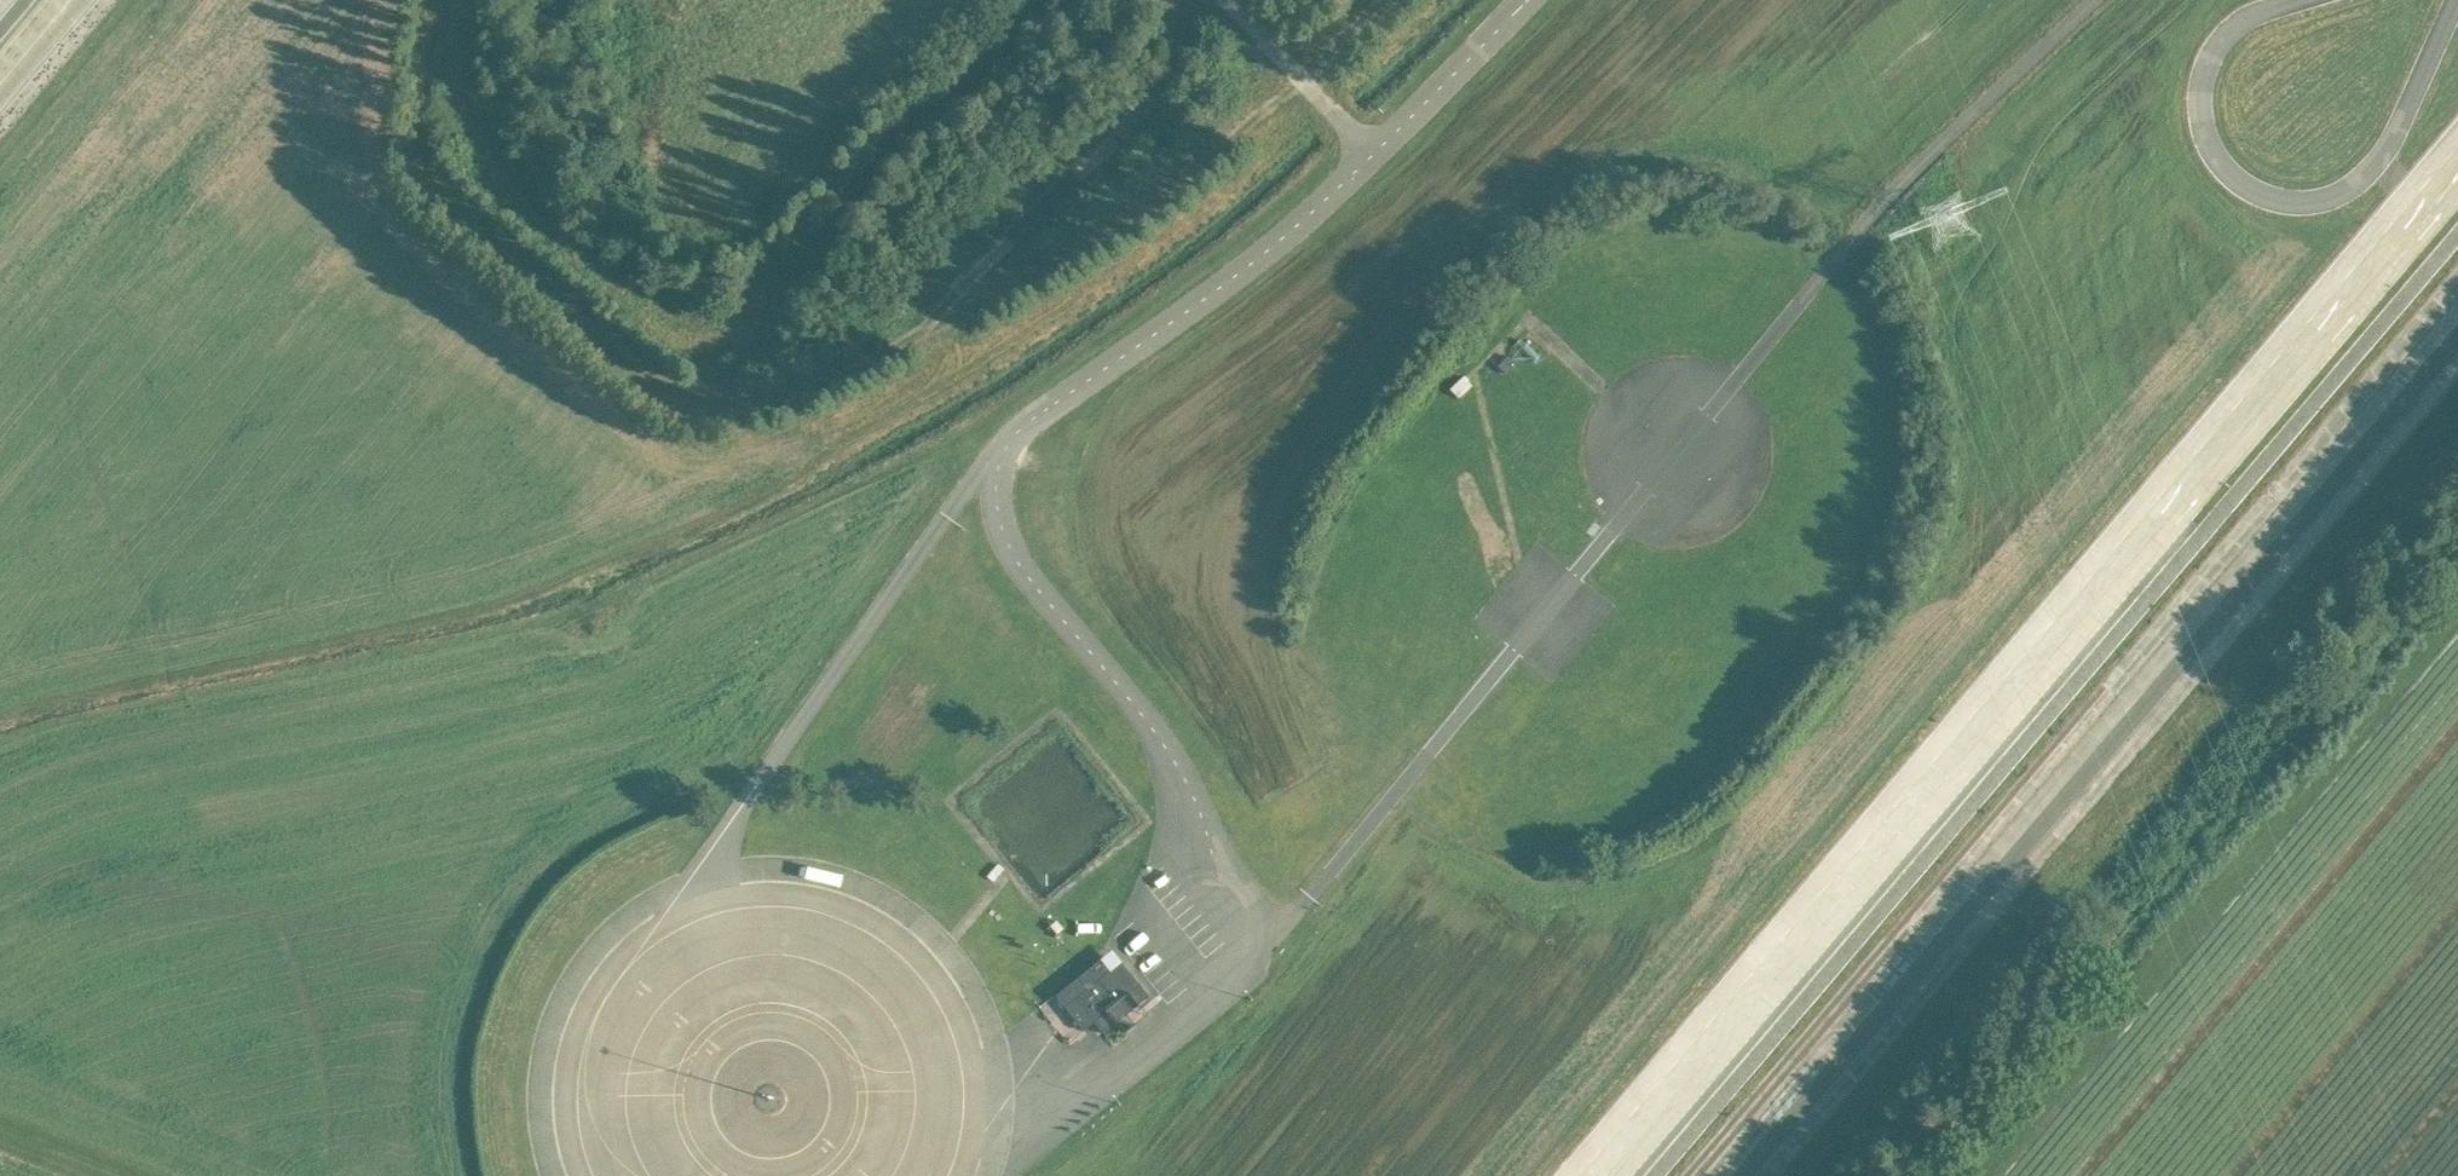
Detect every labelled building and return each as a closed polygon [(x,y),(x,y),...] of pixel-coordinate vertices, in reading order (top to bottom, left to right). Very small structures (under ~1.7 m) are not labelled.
[(1509,356),(1499,366),(1507,373),(1516,363),(1509,356)] [(995,881),(1003,871),(1004,870),(999,865),(989,876),(995,881)] [(1113,950),(1057,996),(1085,1030),(1118,1003),(1127,1015),(1150,995),(1113,950)]
